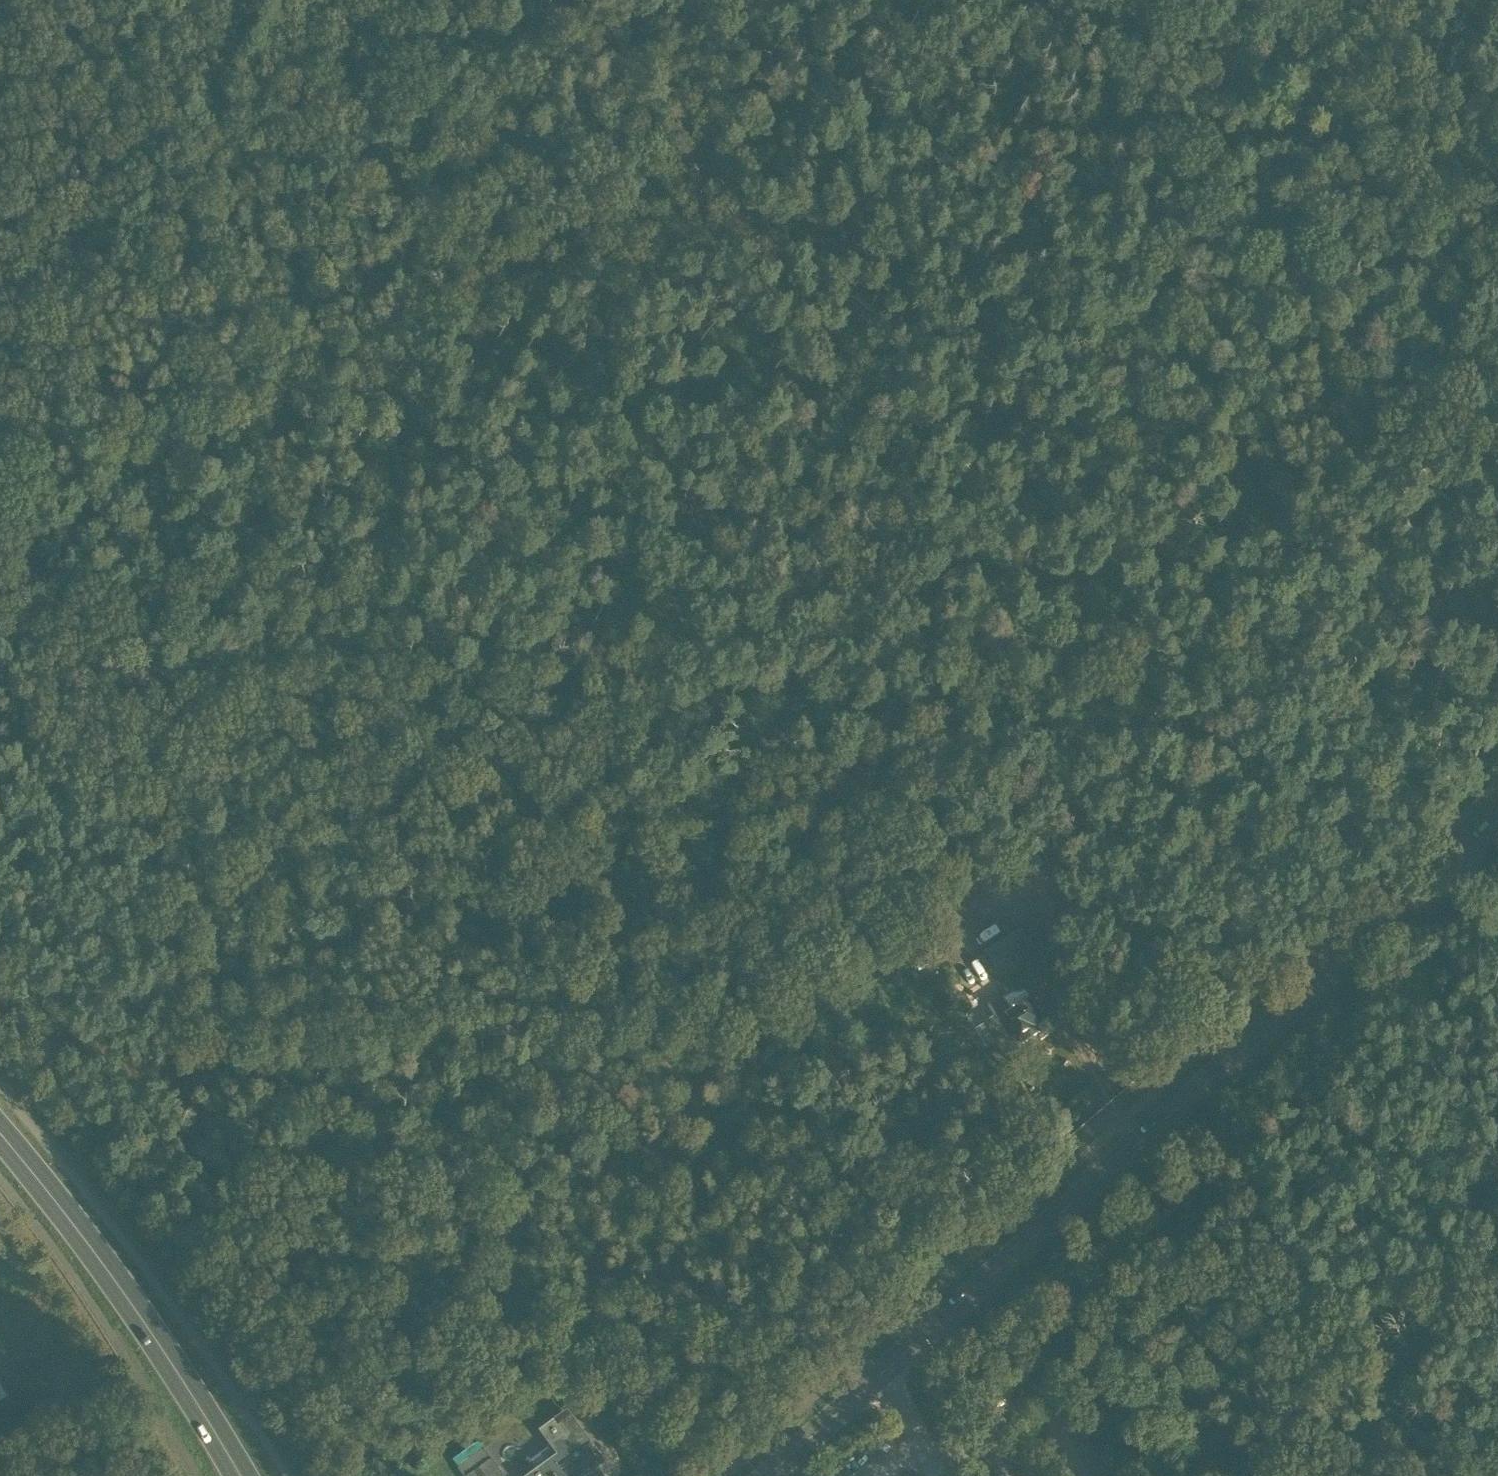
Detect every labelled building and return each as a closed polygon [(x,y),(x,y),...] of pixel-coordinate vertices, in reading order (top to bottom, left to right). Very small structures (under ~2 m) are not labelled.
[(972,959),(985,980),(1031,952),(1020,930),(972,959)] [(1045,975),(1031,952),(985,980),(965,992),(978,1014),(988,1008),(1020,989),(1045,975)] [(988,1008),(998,1021),(1028,1000),(1020,989),(988,1008)] [(1044,1022),(1028,1000),(998,1021),(1010,1039),(1018,1049),(1039,1035),(1035,1028),(1044,1022)] [(998,1021),(988,1008),(978,1014),(998,1048),(1000,1046),(1010,1039),(998,1021)] [(1010,1039),(1000,1046),(1007,1057),(1018,1049),(1010,1039)] [(603,1464),(593,1450),(588,1454),(572,1432),(577,1429),(566,1414),(540,1433),(550,1447),(558,1457),(535,1473),(532,1475),(586,1475),(603,1464)] [(593,1450),(577,1429),(572,1432),(588,1454),(593,1450)] [(558,1457),(550,1447),(528,1463),(535,1473),(558,1457)] [(483,1451),(469,1461),(477,1472),(491,1461),(483,1451)] [(477,1472),(469,1461),(457,1469),(462,1475),(470,1475),(477,1472)] [(491,1461),(477,1472),(470,1475),(502,1475),(491,1461)]
